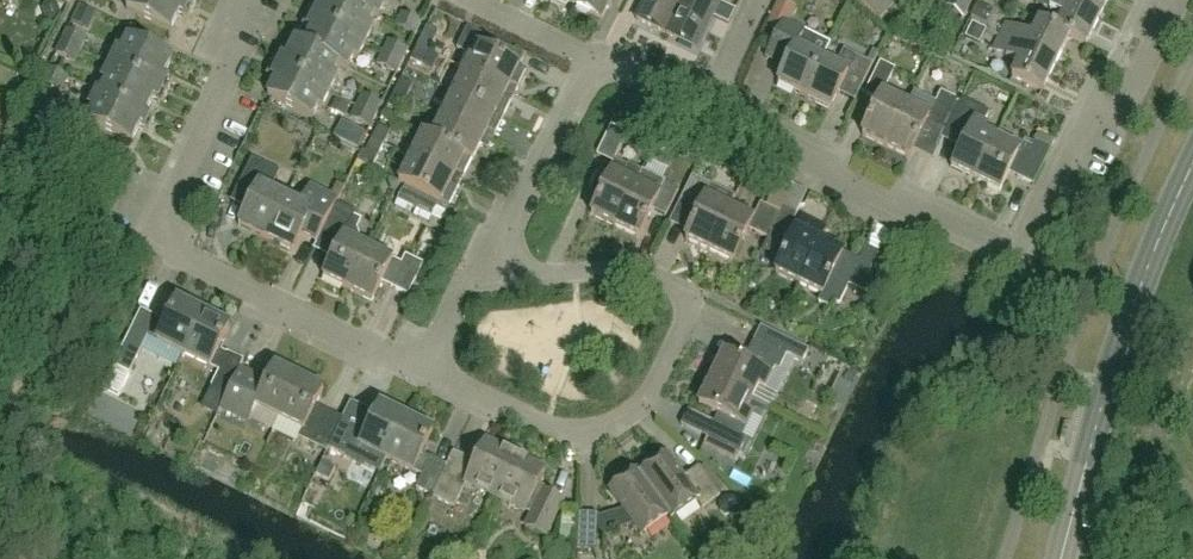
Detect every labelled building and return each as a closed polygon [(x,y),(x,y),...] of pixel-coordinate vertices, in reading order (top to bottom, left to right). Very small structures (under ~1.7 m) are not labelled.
[(171,33),(178,17),(188,22),(193,11),(172,0),(131,0),(132,0),(127,12),(171,33)] [(193,11),(198,0),(172,0),(193,11)] [(339,0),(327,0),(323,10),(313,5),(308,17),(365,45),(373,29),(369,26),(374,16),(339,0)] [(374,16),(378,19),(386,2),(382,0),(339,0),(374,16)] [(573,6),(578,8),(577,11),(588,17),(589,14),(602,21),(612,0),(576,0),(573,6)] [(637,21),(666,36),(684,0),(647,0),(637,21)] [(666,36),(696,50),(719,4),(711,0),(684,0),(666,36)] [(881,19),(897,0),(860,0),(881,19)] [(974,0),(954,0),(948,7),(964,21),(974,0)] [(1060,0),(1038,0),(1036,4),(1062,17),(1056,31),(1055,31),(1069,38),(1069,39),(1086,47),(1099,20),(1060,0)] [(1099,20),(1109,0),(1060,0),(1099,20)] [(402,13),(395,27),(406,32),(413,18),(402,13)] [(304,48),(339,64),(348,69),(353,57),(358,60),(365,45),(308,17),(302,29),(311,33),(304,48)] [(406,32),(416,37),(423,24),(413,18),(406,32)] [(805,98),(823,61),(830,44),(784,22),(766,60),(785,69),(778,84),(805,98)] [(1055,65),(1069,39),(1069,38),(1055,31),(1056,31),(1038,22),(1031,37),(1006,25),(1000,37),(1055,65)] [(987,31),(973,24),(966,37),(980,45),(987,31)] [(418,48),(430,54),(440,33),(427,27),(418,48)] [(471,58),(464,72),(515,96),(526,73),(512,66),(518,54),(467,29),(457,51),(471,58)] [(67,30),(61,42),(72,47),(78,35),(67,30)] [(78,35),(72,47),(82,52),(88,40),(78,35)] [(1055,65),(1000,37),(993,51),(1018,64),(1011,78),(1042,93),(1055,65)] [(110,67),(168,95),(173,83),(165,79),(172,63),(128,41),(123,53),(118,50),(110,67)] [(389,41),(382,54),(393,59),(399,46),(389,41)] [(56,55),(66,60),(72,47),(61,42),(55,54),(56,55)] [(272,66),(329,95),(338,78),(334,76),(339,64),(304,48),(295,43),(287,59),(278,55),(272,66)] [(409,51),(399,46),(393,59),(403,64),(409,51)] [(72,47),(66,60),(76,64),(82,52),(72,47)] [(424,66),(430,54),(418,48),(411,61),(424,67),(424,66)] [(837,67),(823,61),(805,98),(831,111),(839,94),(855,102),(873,65),(844,51),(837,67)] [(387,70),(393,59),(382,54),(377,66),(387,70)] [(387,70),(398,75),(403,64),(393,59),(387,70)] [(862,137),(885,148),(906,105),(883,93),(895,71),(881,63),(865,95),(879,103),(862,137)] [(329,95),(272,66),(266,78),(275,82),(269,94),(313,116),(319,105),(324,107),(329,95)] [(168,95),(110,67),(103,83),(106,85),(102,94),(146,117),(153,103),(162,107),(168,95)] [(43,82),(53,87),(57,78),(59,73),(49,68),(42,82),(43,82)] [(504,119),(511,105),(515,96),(464,72),(453,94),(504,119)] [(59,73),(57,78),(53,87),(63,92),(69,78),(59,73)] [(395,94),(407,100),(414,86),(402,80),(395,94)] [(146,117),(102,94),(98,93),(89,110),(93,111),(88,123),(132,145),(140,129),(149,134),(155,121),(146,117)] [(906,105),(885,148),(909,160),(926,125),(940,132),(956,100),(941,93),(929,116),(906,105)] [(388,108),(400,114),(407,100),(395,94),(388,108)] [(442,117),(493,142),(504,119),(453,94),(442,117)] [(366,113),(373,100),(362,95),(356,108),(366,113)] [(377,118),(383,105),(373,100),(366,113),(377,118)] [(951,169),(976,181),(996,140),(983,134),(985,127),(983,126),(989,114),(961,101),(946,133),(964,141),(951,169)] [(366,113),(356,108),(350,119),(361,124),(366,113)] [(361,124),(371,129),(377,118),(366,113),(361,124)] [(493,142),(442,117),(431,140),(465,157),(464,158),(471,161),(474,162),(481,147),(488,150),(493,142)] [(372,140),(384,146),(391,132),(379,126),(372,140)] [(613,164),(615,161),(627,134),(611,127),(597,156),(613,164)] [(1051,152),(1051,151),(1056,142),(1040,134),(1035,143),(1034,143),(1028,155),(996,140),(976,181),(1000,193),(1011,171),(1019,175),(1017,179),(1034,187),(1051,152)] [(471,161),(464,158),(465,157),(431,140),(423,135),(411,160),(461,184),(465,176),(471,161)] [(359,159),(373,167),(384,146),(372,140),(367,152),(363,150),(359,159)] [(239,228),(266,240),(287,199),(272,192),(280,174),(253,160),(237,192),(252,199),(239,228)] [(449,208),(461,184),(411,160),(399,183),(449,208)] [(613,175),(613,174),(592,217),(615,229),(642,173),(630,167),(629,169),(619,164),(613,175)] [(642,173),(615,229),(638,241),(652,211),(666,218),(679,191),(642,173)] [(709,253),(730,210),(707,199),(712,187),(693,177),(680,203),(700,213),(686,241),(709,253)] [(287,199),(266,240),(294,254),(301,239),(317,246),(319,242),(323,234),(335,209),(338,202),(311,189),(302,207),(287,199)] [(441,223),(446,213),(403,192),(398,202),(441,223)] [(749,232),(767,241),(770,236),(780,214),(761,205),(753,221),(730,210),(709,253),(732,264),(749,232)] [(357,230),(361,222),(335,209),(323,234),(319,242),(337,251),(324,279),(348,291),(368,249),(357,243),(360,237),(357,230)] [(780,215),(780,214),(770,236),(784,242),(797,215),(783,209),(780,215)] [(775,274),(799,286),(820,242),(820,243),(826,231),(802,220),(775,274)] [(843,254),(820,243),(820,242),(799,286),(822,297),(819,304),(830,309),(833,302),(839,305),(853,276),(865,282),(879,255),(865,249),(859,261),(843,254)] [(368,249),(348,291),(372,303),(381,284),(409,297),(423,266),(405,257),(401,265),(368,249)] [(141,312),(114,367),(103,388),(118,396),(129,374),(147,338),(157,342),(156,343),(182,356),(202,315),(176,302),(164,325),(156,321),(156,319),(141,312)] [(211,387),(227,395),(244,362),(227,354),(226,355),(218,351),(229,329),(202,315),(182,356),(208,369),(209,368),(218,373),(211,387)] [(711,381),(751,401),(758,388),(764,391),(771,378),(770,378),(774,370),(779,372),(787,357),(755,341),(743,365),(724,355),(711,381)] [(256,408),(279,419),(299,379),(275,367),(267,384),(241,371),(220,411),(247,425),(256,408)] [(323,390),(299,379),(279,419),(302,431),(298,439),(327,452),(328,450),(343,420),(315,408),(323,390)] [(745,413),(751,401),(711,381),(698,407),(718,416),(707,439),(738,455),(746,440),(741,438),(745,430),(746,430),(752,417),(745,413)] [(359,448),(386,462),(406,421),(379,407),(368,431),(359,426),(359,424),(344,417),(343,420),(328,450),(344,458),(351,443),(360,447),(359,448)] [(432,433),(406,421),(386,462),(412,475),(413,473),(422,478),(415,490),(432,498),(447,466),(431,459),(430,461),(421,456),(432,433)] [(449,462),(447,466),(432,498),(454,508),(465,484),(495,499),(515,457),(485,443),(470,472),(449,462)] [(637,472),(672,519),(698,499),(705,508),(719,497),(698,468),(684,478),(666,455),(640,475),(638,471),(637,472)] [(545,471),(515,457),(495,499),(531,517),(525,528),(545,538),(562,502),(536,489),(545,471)] [(670,520),(672,519),(637,472),(610,492),(641,536),(667,516),(670,520)] [(699,505),(683,519),(692,529),(708,515),(699,505)] [(580,513),(578,549),(598,550),(598,538),(599,514),(580,513)]
